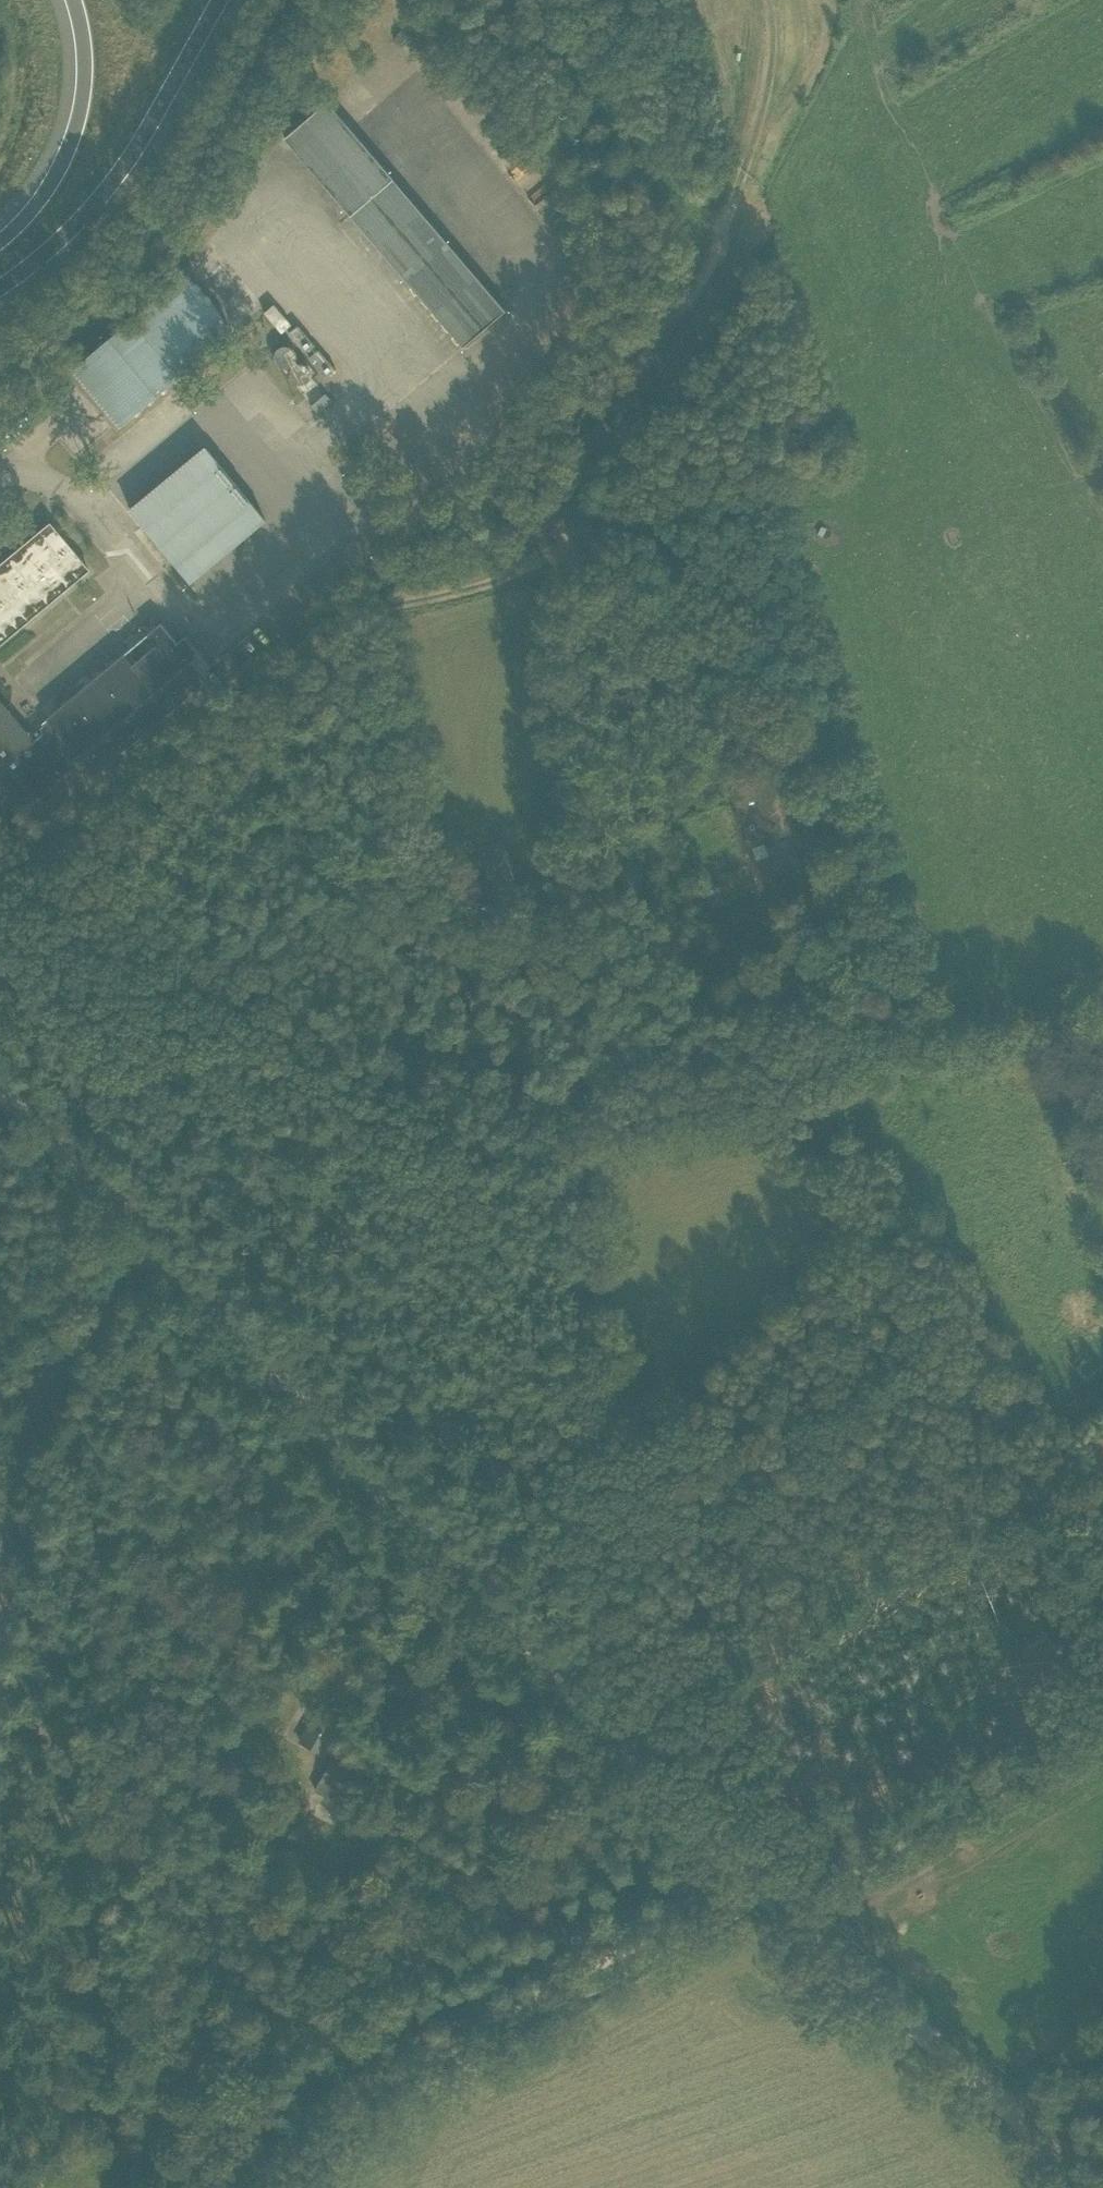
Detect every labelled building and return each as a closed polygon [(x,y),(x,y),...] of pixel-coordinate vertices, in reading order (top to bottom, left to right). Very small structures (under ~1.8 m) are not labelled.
[(327,102),(285,138),(292,146),(350,214),(351,215),(393,179),(350,129),(327,102)] [(393,179),(351,215),(462,345),(504,309),(393,179)] [(330,401),(325,394),(311,404),(317,412),(330,401)] [(143,520),(210,598),(293,527),(227,449),(143,520)] [(25,626),(39,643),(104,589),(91,572),(97,568),(57,519),(0,566),(0,646),(25,626)] [(0,769),(0,793),(12,808),(21,808),(36,795),(35,794),(80,757),(93,772),(206,677),(203,674),(192,661),(191,659),(199,652),(185,636),(177,642),(173,638),(161,624),(107,670),(102,674),(58,710),(47,719),(42,723),(44,725),(41,727),(43,733),(33,742),(0,769)] [(253,661),(238,644),(214,665),(228,682),(253,661)] [(36,733),(0,689),(0,763),(36,733)] [(304,1743),(319,1751),(333,1726),(318,1717),(304,1743)] [(331,1800),(337,1789),(353,1798),(364,1778),(332,1760),(321,1780),(315,1791),(331,1800)]
